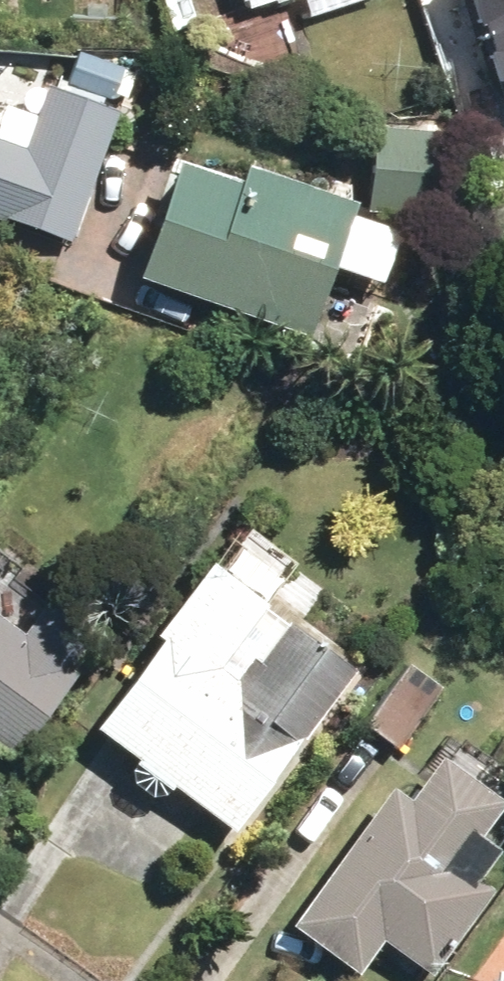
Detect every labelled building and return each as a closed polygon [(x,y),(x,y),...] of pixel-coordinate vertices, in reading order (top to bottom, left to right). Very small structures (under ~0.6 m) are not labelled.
[(225,7),(236,3),(240,12),(272,0),(223,0),(225,7)] [(303,24),(369,0),(295,0),(303,24)] [(418,18),(472,0),(412,0),(418,18)] [(63,250),(116,109),(103,104),(115,73),(71,56),(55,97),(37,90),(25,122),(0,113),(0,226),(63,250)] [(449,134),(360,132),(358,218),(448,219),(449,134)] [(159,167),(120,280),(296,340),(341,207),(233,170),(229,180),(180,164),(177,173),(159,167)] [(253,610),(195,569),(79,733),(227,837),(343,672),(291,635),(277,626),(248,667),(237,659),(220,683),(208,675),(253,610)] [(2,765),(60,690),(51,683),(92,629),(39,589),(2,637),(0,635),(0,763),(2,765)] [(439,695),(406,665),(354,724),(388,753),(439,695)] [(274,927),(348,980),(370,950),(413,980),(422,980),(487,892),(472,881),(490,855),(473,843),(500,806),(431,755),(395,804),(375,789),(297,895),(274,927)]
